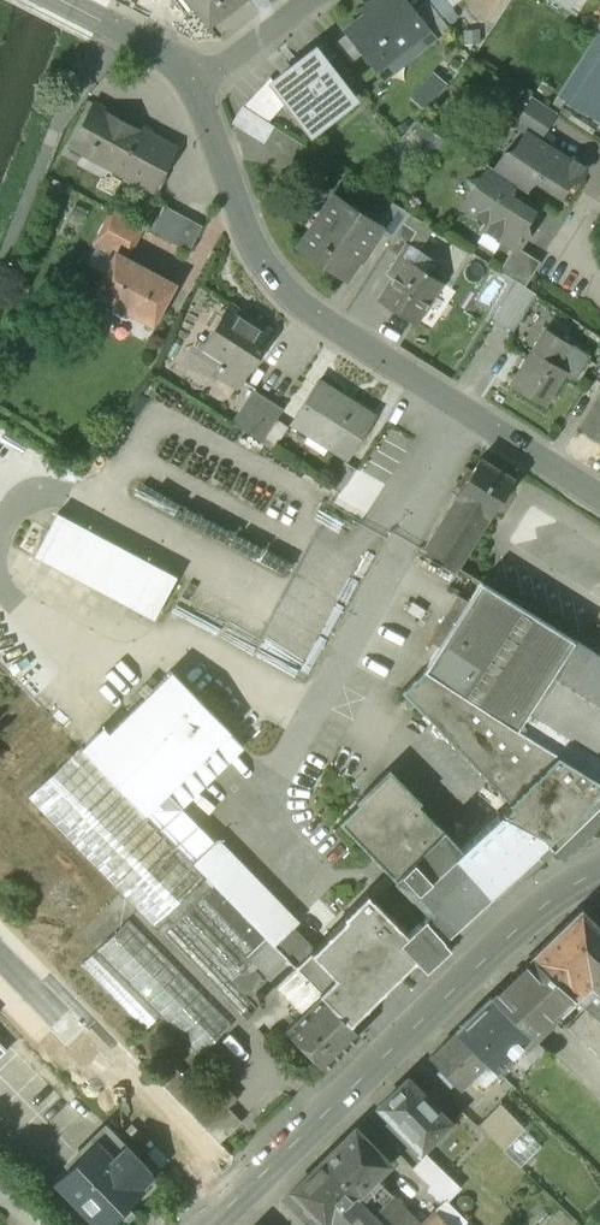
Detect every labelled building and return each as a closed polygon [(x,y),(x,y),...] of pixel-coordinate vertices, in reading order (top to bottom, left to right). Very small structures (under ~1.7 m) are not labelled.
[(208,24),(239,0),(190,0),(208,24)] [(407,0),(374,0),(369,4),(373,8),(345,30),(376,69),(428,28),(428,27),(415,10),(407,0)] [(415,10),(428,27),(428,28),(435,38),(449,27),(440,16),(428,0),(427,0),(415,10)] [(440,16),(452,7),(447,0),(428,0),(440,16)] [(566,8),(572,0),(554,0),(566,8)] [(557,95),(599,122),(599,35),(597,33),(557,95)] [(274,83),(287,101),(311,131),(352,99),(315,52),(274,83)] [(270,77),(243,107),(268,123),(287,101),(274,83),(270,77)] [(556,113),(532,97),(514,127),(524,134),(525,133),(539,141),(556,113)] [(175,148),(95,104),(71,147),(90,157),(93,152),(119,166),(116,171),(152,191),(175,148)] [(268,123),(243,107),(232,123),(263,143),(273,126),(268,123)] [(539,141),(525,133),(524,134),(514,150),(504,152),(493,169),(525,189),(532,178),(560,195),(568,181),(578,179),(584,170),(582,161),(577,157),(567,159),(539,141)] [(532,211),(506,195),(509,190),(513,183),(524,190),(525,189),(493,169),(488,165),(479,178),(468,180),(470,192),(461,206),(486,222),(482,228),(513,248),(516,250),(518,248),(527,233),(524,223),(532,211)] [(333,194),(298,247),(344,277),(376,230),(379,225),(378,224),(333,194)] [(408,213),(392,202),(378,224),(379,225),(376,230),(390,240),(402,222),(408,213)] [(202,226),(164,206),(151,231),(189,252),(202,226)] [(143,227),(111,210),(92,243),(114,255),(115,253),(126,259),(143,227)] [(419,220),(408,213),(402,222),(413,229),(419,220)] [(413,229),(402,222),(390,240),(386,247),(399,255),(407,243),(408,244),(416,231),(413,229)] [(408,244),(407,243),(399,255),(394,264),(400,268),(379,300),(414,322),(440,281),(424,271),(425,270),(424,269),(430,258),(408,244)] [(540,262),(518,248),(516,250),(513,248),(499,270),(524,286),(540,262)] [(126,259),(115,253),(114,255),(92,294),(110,303),(112,313),(124,320),(133,316),(152,326),(174,285),(126,259)] [(534,294),(515,282),(500,305),(519,318),(534,294)] [(271,333),(230,306),(204,345),(226,359),(221,366),(220,365),(217,368),(219,369),(216,374),(236,386),(271,333)] [(568,343),(546,329),(533,350),(545,358),(551,350),(560,356),(568,343)] [(568,343),(560,356),(551,350),(545,358),(566,371),(565,372),(574,378),(588,356),(568,343)] [(204,345),(195,360),(216,374),(219,369),(217,368),(220,365),(221,366),(226,359),(204,345)] [(533,350),(532,349),(510,383),(544,405),(565,372),(566,371),(545,358),(533,350)] [(371,415),(320,382),(321,381),(319,379),(292,423),(347,458),(374,414),(372,413),(371,415)] [(283,409),(252,390),(232,423),(261,442),(277,419),(283,409)] [(579,427),(599,440),(599,394),(579,427)] [(288,427),(277,419),(261,442),(261,443),(273,450),(288,427)] [(512,478),(479,458),(424,547),(455,566),(456,565),(458,567),(512,478)] [(355,469),(343,461),(328,485),(340,493),(355,469)] [(57,513),(34,556),(153,619),(176,576),(57,513)] [(32,522),(19,547),(32,554),(45,529),(32,522)] [(573,639),(480,581),(423,669),(515,728),(573,639)] [(573,639),(515,728),(516,729),(599,779),(599,781),(599,657),(573,639)] [(516,729),(515,728),(423,669),(421,668),(398,691),(511,804),(501,814),(540,835),(552,847),(562,857),(599,820),(599,781),(599,779),(516,729)] [(170,673),(109,733),(103,726),(80,749),(144,814),(228,732),(170,673)] [(80,749),(78,748),(27,798),(153,928),(155,926),(166,916),(188,897),(207,879),(191,863),(144,814),(80,749)] [(420,801),(388,768),(355,800),(357,804),(338,822),(393,878),(394,878),(441,829),(417,804),(420,801)] [(441,829),(394,878),(395,879),(411,895),(428,912),(423,916),(447,944),(552,847),(540,835),(501,814),(500,813),(460,849),(441,829)] [(296,922),(215,839),(191,863),(207,879),(264,937),(273,946),(291,928),(296,922)] [(264,937),(207,879),(188,897),(246,956),(248,954),(264,937)] [(411,895),(395,879),(374,899),(407,932),(423,916),(428,912),(411,895)] [(366,891),(342,915),(344,917),(341,920),(342,920),(313,949),(311,948),(317,955),(316,956),(338,978),(366,1007),(415,958),(416,957),(399,940),(407,932),(374,899),(366,891)] [(246,956),(188,897),(166,916),(232,983),(246,969),(252,963),(246,956)] [(580,909),(575,914),(575,913),(533,953),(534,954),(531,956),(574,997),(589,983),(598,992),(599,992),(599,991),(599,929),(580,909)] [(232,983),(166,916),(155,926),(246,1020),(247,1019),(246,1019),(257,1009),(232,983)] [(407,932),(399,940),(416,957),(415,958),(425,967),(448,945),(447,944),(423,916),(407,932)] [(231,1025),(128,919),(96,951),(160,1015),(200,1056),(231,1025)] [(311,948),(291,928),(273,946),(294,968),(321,995),(338,978),(316,956),(317,955),(311,948)] [(273,946),(264,937),(248,954),(277,984),(283,979),(294,968),(273,946)] [(160,1015),(96,951),(81,966),(145,1030),(160,1015)] [(532,958),(491,998),(530,1035),(532,1037),(574,997),(532,958)] [(252,963),(246,969),(251,974),(257,968),(252,963)] [(321,995),(294,968),(283,979),(302,998),(309,999),(311,997),(316,1002),(322,996),(321,995)] [(366,1007),(338,978),(321,995),(322,996),(349,1023),(366,1007)] [(589,983),(574,997),(583,1006),(598,992),(589,983)] [(264,999),(264,997),(264,995),(263,993),(261,992),(259,992),(257,992),(256,993),(255,995),(254,997),(255,999),(256,1000),(257,1001),(259,1002),(261,1001),(263,1000),(264,999)] [(598,992),(583,1006),(586,1008),(599,1021),(599,994),(599,992),(598,992)] [(316,1002),(297,1021),(295,1020),(286,1029),(285,1030),(322,1068),(358,1033),(349,1023),(322,996),(316,1002)] [(530,1035),(491,998),(455,1032),(486,1061),(491,1066),(495,1070),(504,1061),(521,1044),(530,1035)] [(586,1008),(567,1028),(599,1060),(599,1021),(586,1008)] [(271,1013),(255,1029),(270,1044),(285,1030),(286,1029),(271,1013)] [(486,1061),(455,1032),(429,1057),(458,1088),(481,1066),(486,1061)] [(532,1037),(530,1035),(521,1044),(528,1051),(528,1054),(528,1056),(528,1057),(537,1066),(549,1054),(532,1037)] [(491,1066),(486,1061),(481,1066),(486,1071),(491,1066)] [(509,1066),(504,1061),(495,1070),(500,1075),(509,1066)] [(157,1080),(150,1073),(143,1079),(150,1086),(157,1080)] [(448,1123),(406,1079),(377,1108),(378,1109),(379,1108),(391,1121),(390,1122),(408,1141),(406,1144),(416,1154),(419,1150),(420,1151),(448,1123)] [(511,1085),(505,1079),(500,1085),(506,1090),(511,1085)] [(230,1134),(201,1103),(190,1114),(220,1145),(230,1134)] [(499,1104),(477,1126),(503,1150),(524,1129),(499,1104)] [(152,1172),(107,1126),(92,1140),(94,1142),(137,1186),(152,1172)] [(387,1164),(354,1130),(322,1161),(356,1195),(374,1177),(387,1164)] [(94,1142),(55,1180),(99,1224),(105,1224),(141,1190),(137,1186),(94,1142)] [(456,1189),(425,1158),(413,1170),(444,1200),(456,1189)] [(290,1192),(323,1224),(325,1224),(328,1222),(356,1195),(322,1161),(290,1192)] [(374,1177),(356,1195),(382,1222),(385,1224),(418,1224),(420,1224),(374,1177)] [(328,1222),(331,1224),(342,1224),(347,1220),(352,1224),(379,1224),(382,1222),(356,1195),(328,1222)] [(444,1200),(434,1211),(447,1224),(463,1224),(466,1221),(444,1200)] [(418,1224),(447,1224),(434,1211),(420,1224),(418,1224)]
